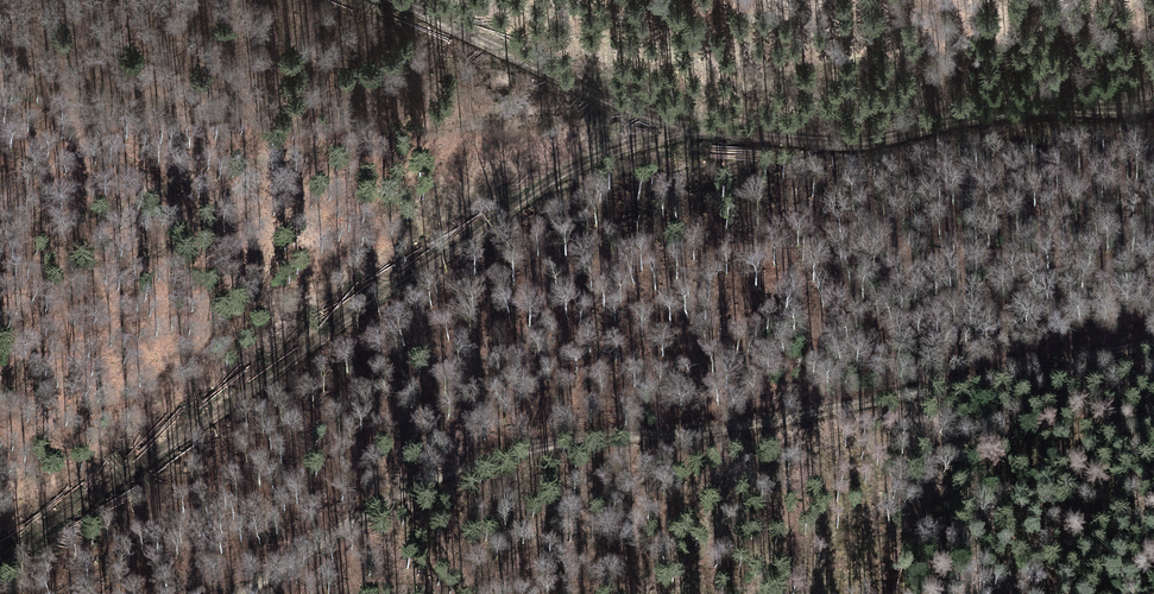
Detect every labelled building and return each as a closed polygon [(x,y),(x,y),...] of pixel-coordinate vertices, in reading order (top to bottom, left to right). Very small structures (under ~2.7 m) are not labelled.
[(613,126),(615,136),(623,134),(620,124),(613,126)]
